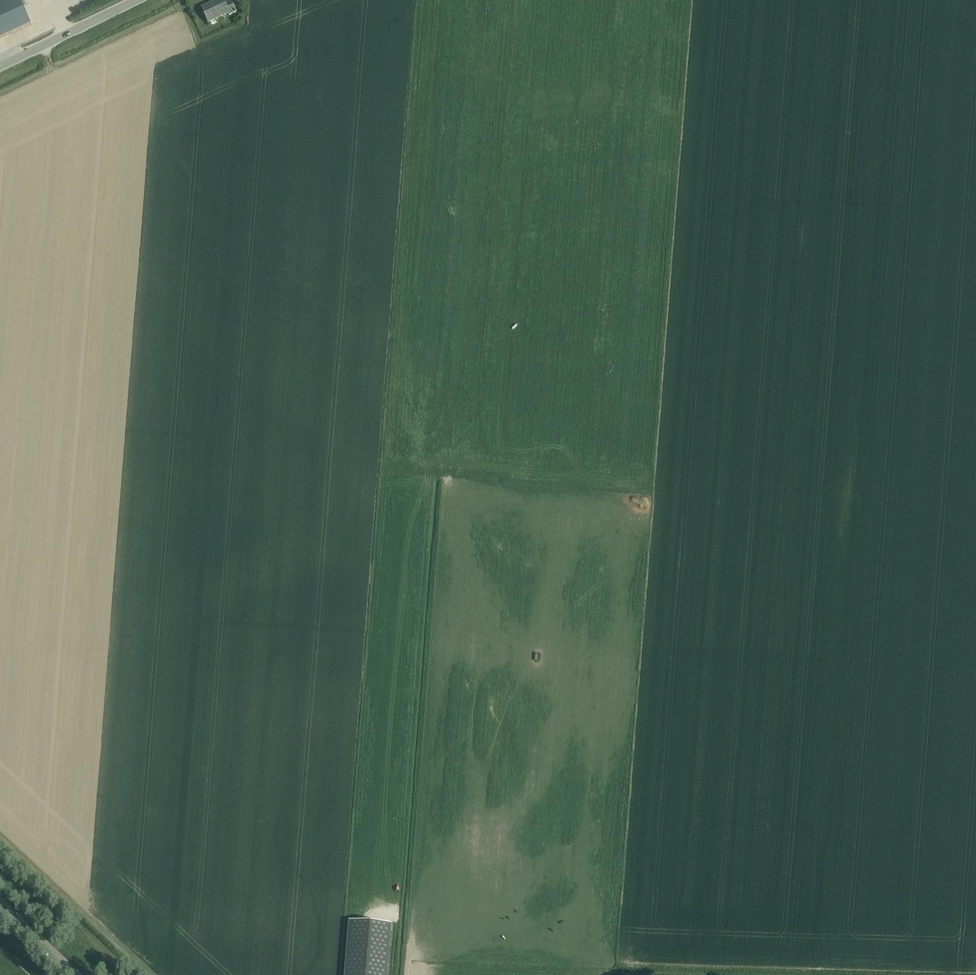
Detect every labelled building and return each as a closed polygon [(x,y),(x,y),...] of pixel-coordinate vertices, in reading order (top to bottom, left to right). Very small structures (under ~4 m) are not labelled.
[(32,23),(20,0),(0,0),(0,38),(32,23)] [(25,8),(30,6),(28,0),(21,0),(25,8)] [(229,13),(229,14),(236,11),(231,1),(224,4),(223,0),(218,0),(201,8),(208,22),(229,13)] [(345,974),(387,974),(391,924),(349,920),(345,974)]
